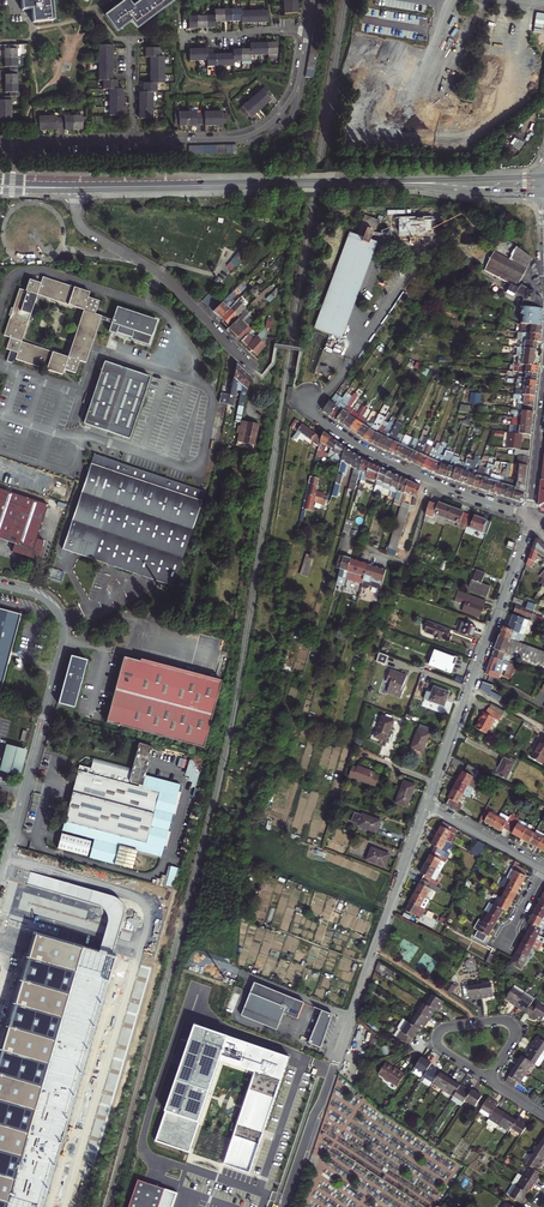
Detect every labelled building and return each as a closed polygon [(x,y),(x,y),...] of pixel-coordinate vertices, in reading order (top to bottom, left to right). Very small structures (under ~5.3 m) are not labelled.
[(53,20),(51,0),(21,0),(22,10),(32,9),(32,14),(33,21),(53,20)] [(106,14),(117,30),(131,19),(137,27),(173,0),(140,0),(136,3),(133,5),(129,0),(124,0),(106,14)] [(298,6),(297,4),(283,5),(284,14),(298,13),(298,6)] [(240,12),(240,9),(231,10),(232,22),(236,22),(240,22),(240,12)] [(221,22),(223,22),(223,10),(214,10),(214,16),(215,23),(221,22)] [(232,22),(231,10),(223,10),(223,22),(229,22),(232,22)] [(267,23),(267,19),(267,11),(258,12),(258,23),(263,23),(267,23)] [(249,24),(249,12),(240,12),(240,22),(240,24),(246,24),(249,24)] [(249,12),(249,24),(254,23),(258,23),(258,12),(249,12)] [(543,31),(543,16),(534,14),(532,29),(543,31)] [(215,23),(214,16),(206,17),(206,28),(212,28),(215,28),(215,23)] [(188,17),(188,22),(188,28),(188,29),(194,29),(197,29),(197,17),(188,17)] [(203,28),(206,28),(206,17),(197,17),(197,29),(203,28)] [(249,44),(249,49),(250,56),(258,55),(258,43),(255,43),(249,44)] [(267,55),(267,43),(262,43),(258,43),(258,55),(267,55)] [(276,55),(276,43),(272,43),(267,43),(267,55),(276,55)] [(11,50),(6,50),(6,53),(6,59),(18,58),(18,50),(20,50),(20,45),(11,46),(11,50)] [(112,47),(99,47),(99,55),(112,55),(112,49),(112,47)] [(145,52),(145,57),(150,57),(159,58),(159,49),(145,48),(145,52)] [(189,61),(198,61),(197,49),(194,49),(189,49),(189,61)] [(198,61),(207,60),(207,54),(206,49),(204,49),(197,49),(198,61)] [(232,50),(232,54),(232,62),(241,62),(240,49),(237,50),(232,50)] [(250,56),(249,49),(246,49),(240,49),(241,62),(250,61),(250,56)] [(313,78),(317,51),(309,50),(306,77),(313,78)] [(207,67),(215,66),(214,54),(211,54),(207,54),(207,60),(207,67)] [(224,66),(223,54),(220,54),(214,54),(215,66),(224,66)] [(232,62),(232,54),(228,54),(223,54),(224,66),(232,66),(232,62)] [(112,57),(112,55),(99,55),(99,63),(112,63),(112,57)] [(163,58),(159,58),(150,57),(150,62),(150,66),(163,66),(163,58)] [(6,67),(11,67),(11,71),(20,71),(20,67),(18,67),(18,58),(6,59),(6,64),(6,67)] [(112,66),(112,63),(99,63),(98,72),(112,72),(112,66)] [(163,66),(150,66),(150,70),(150,74),(163,75),(163,66)] [(20,75),(20,71),(11,71),(11,74),(6,74),(6,81),(6,84),(18,84),(18,75),(20,75)] [(98,72),(98,81),(103,81),(112,81),(112,76),(112,72),(98,72)] [(150,83),(156,83),(163,83),(163,75),(150,74),(150,77),(150,83)] [(117,81),(112,81),(103,81),(103,90),(109,90),(117,90),(117,85),(117,81)] [(150,83),(142,83),(142,86),(142,92),(152,92),(157,92),(156,83),(150,83)] [(20,93),(18,93),(18,84),(6,84),(6,89),(6,93),(10,93),(10,97),(20,97),(20,93)] [(374,113),(394,121),(406,92),(385,84),(374,113)] [(272,93),(264,86),(240,109),(247,117),(249,114),(252,117),(256,113),(263,106),(270,100),(271,99),(269,96),(272,93)] [(122,90),(117,90),(109,90),(109,99),(123,99),(122,93),(122,90)] [(142,92),(139,92),(139,95),(139,100),(152,100),(152,92),(142,92)] [(0,101),(0,110),(12,110),(12,101),(10,101),(10,97),(3,97),(0,97),(0,101)] [(123,102),(123,99),(109,99),(109,108),(123,108),(123,102)] [(152,100),(139,100),(139,106),(139,110),(152,110),(152,100)] [(123,108),(109,108),(109,117),(123,117),(123,111),(123,108)] [(12,110),(0,110),(0,118),(0,123),(10,123),(10,119),(12,119),(12,110)] [(139,115),(139,118),(152,118),(152,110),(139,110),(139,115)] [(209,126),(213,126),(213,112),(204,112),(204,114),(200,114),(201,124),(204,124),(204,126),(209,126)] [(222,114),(222,112),(213,112),(213,126),(220,126),(223,126),(223,124),(226,124),(225,114),(222,114)] [(179,125),(179,127),(184,127),(188,127),(187,113),(178,113),(178,115),(175,115),(175,125),(179,125)] [(197,124),(201,124),(200,114),(197,114),(197,113),(187,113),(188,127),(194,127),(197,127),(197,124)] [(63,114),(63,116),(59,116),(59,126),(63,126),(63,128),(68,128),(72,128),(72,114),(63,114)] [(81,126),(84,126),(84,116),(81,116),(81,115),(72,114),(72,128),(79,128),(81,128),(81,126)] [(43,128),(47,128),(46,115),(37,115),(37,116),(34,116),(34,126),(37,126),(37,128),(43,128)] [(56,126),(59,126),(59,116),(55,116),(55,115),(46,115),(47,128),(52,128),(56,128),(56,126)] [(339,133),(346,135),(349,126),(342,124),(339,133)] [(183,151),(231,150),(231,143),(183,144),(183,151)] [(133,153),(166,152),(166,144),(133,145),(133,153)] [(410,233),(417,231),(424,228),(427,222),(428,220),(417,218),(410,219),(404,221),(399,224),(397,227),(389,229),(389,228),(381,230),(382,232),(376,230),(380,219),(364,213),(359,229),(364,231),(362,236),(354,233),(318,328),(339,336),(373,240),(368,238),(370,233),(375,235),(375,234),(384,236),(384,238),(391,235),(391,234),(399,231),(410,233)] [(339,336),(318,328),(354,233),(350,232),(347,241),(344,240),(340,249),(343,250),(321,312),(318,311),(315,319),(318,320),(314,329),(341,339),(376,241),(373,240),(339,336)] [(519,287),(535,258),(520,250),(514,259),(492,247),(481,266),(519,287)] [(90,294),(45,279),(43,285),(31,281),(27,292),(21,290),(14,311),(13,315),(5,337),(12,340),(8,350),(12,351),(10,358),(9,361),(11,362),(14,363),(17,353),(19,354),(17,360),(63,377),(65,371),(76,375),(81,362),(85,364),(93,342),(100,320),(101,318),(94,315),(98,303),(88,299),(90,294)] [(511,284),(507,293),(514,297),(517,293),(522,297),(521,298),(521,300),(520,306),(523,307),(524,307),(543,309),(543,300),(511,284)] [(202,298),(213,309),(220,302),(210,291),(202,298)] [(234,295),(231,292),(220,302),(216,306),(213,309),(215,312),(219,316),(220,315),(233,303),(229,299),(234,295)] [(235,305),(238,301),(237,299),(233,303),(220,315),(224,319),(228,323),(237,315),(233,310),(237,307),(235,305)] [(543,327),(543,309),(524,307),(524,315),(525,316),(523,320),(521,324),(543,327)] [(129,312),(117,308),(112,321),(111,324),(108,333),(110,334),(115,335),(116,333),(131,339),(131,340),(149,346),(157,321),(129,312)] [(241,311),(242,313),(228,326),(232,330),(237,335),(247,326),(254,318),(245,308),(241,311)] [(522,333),(542,335),(543,327),(521,324),(520,332),(522,333)] [(256,335),(247,326),(237,335),(245,344),(255,354),(265,345),(260,340),(266,334),(262,330),(256,335)] [(541,342),(542,335),(522,333),(521,340),(541,342)] [(537,350),(538,342),(541,342),(521,340),(520,348),(537,350)] [(536,358),(537,350),(520,348),(518,348),(518,356),(520,356),(536,358)] [(539,366),(535,366),(536,358),(520,356),(519,365),(520,365),(535,366),(539,367),(539,366)] [(151,378),(105,363),(84,423),(85,424),(130,439),(151,378)] [(248,372),(244,367),(240,363),(238,371),(235,389),(234,393),(232,404),(231,406),(236,407),(239,392),(244,393),(248,372)] [(538,374),(539,367),(535,366),(520,365),(520,372),(538,374)] [(253,377),(248,372),(244,393),(242,406),(241,409),(243,410),(244,404),(246,404),(247,397),(249,397),(253,377)] [(538,374),(520,372),(519,380),(537,382),(538,374)] [(536,389),(537,382),(519,380),(517,379),(517,382),(518,383),(518,387),(536,389)] [(516,394),(535,397),(536,389),(518,387),(516,387),(516,394)] [(223,402),(232,404),(234,393),(225,391),(223,402)] [(353,397),(346,393),(342,398),(330,416),(337,420),(353,397)] [(355,400),(354,400),(358,395),(355,393),(353,397),(337,420),(343,425),(353,410),(353,409),(350,407),(355,400)] [(470,403),(481,405),(482,394),(471,393),(470,403)] [(324,412),(330,416),(342,398),(336,394),(324,412)] [(518,399),(516,410),(534,412),(534,406),(535,397),(516,394),(514,394),(513,399),(518,399)] [(365,407),(363,405),(358,413),(353,410),(343,425),(350,430),(361,414),(365,407)] [(459,412),(468,413),(469,405),(461,405),(459,412)] [(350,430),(357,435),(366,421),(367,420),(362,417),(368,408),(365,407),(361,414),(350,430)] [(513,418),(533,420),(534,412),(516,410),(511,410),(511,414),(514,415),(513,418)] [(382,425),(378,423),(382,415),(379,414),(376,419),(375,422),(363,439),(370,443),(382,425)] [(363,439),(375,422),(376,419),(374,418),(370,424),(366,421),(357,435),(363,439)] [(513,418),(512,425),(532,427),(533,420),(513,418)] [(291,427),(298,432),(303,424),(297,419),(291,427)] [(255,445),(259,425),(241,421),(237,442),(255,445)] [(391,434),(388,433),(393,422),(390,421),(389,423),(387,427),(377,447),(383,450),(391,434)] [(399,433),(403,424),(398,421),(391,434),(383,450),(390,453),(399,433)] [(377,447),(387,427),(389,423),(386,422),(384,426),(382,425),(370,443),(377,447)] [(302,433),(308,438),(314,442),(312,445),(316,447),(317,445),(319,446),(322,438),(303,424),(298,432),(292,439),(294,440),(295,439),(297,440),(302,433)] [(511,425),(510,433),(531,435),(532,427),(512,425),(511,425)] [(318,450),(323,452),(326,445),(330,447),(332,438),(324,432),(322,438),(319,446),(318,450)] [(294,440),(297,442),(299,439),(305,443),(308,438),(302,433),(297,440),(295,439),(294,440)] [(390,453),(396,455),(405,436),(399,433),(390,453)] [(509,433),(507,448),(516,449),(520,450),(522,434),(509,433)] [(396,455),(403,458),(412,437),(406,434),(405,436),(396,455)] [(403,458),(409,462),(419,441),(419,440),(412,437),(403,458)] [(426,444),(428,438),(425,437),(423,442),(419,441),(409,462),(416,465),(426,444)] [(337,455),(340,443),(332,438),(330,447),(328,453),(323,452),(318,450),(316,454),(331,458),(337,455)] [(336,460),(333,470),(337,471),(341,455),(342,456),(343,456),(346,447),(345,447),(340,443),(337,455),(331,458),(331,459),(336,460)] [(416,465),(423,468),(433,447),(426,444),(416,465)] [(423,468),(429,471),(440,445),(437,444),(435,448),(433,447),(423,468)] [(444,457),(440,455),(443,447),(440,445),(429,471),(438,475),(444,457)] [(343,456),(332,496),(337,497),(343,475),(342,474),(345,462),(350,465),(354,468),(357,456),(346,447),(343,456)] [(446,477),(452,455),(453,453),(446,451),(444,457),(438,475),(446,477)] [(453,480),(459,461),(460,458),(452,455),(446,477),(453,480)] [(520,465),(528,466),(529,456),(528,456),(519,455),(518,464),(520,465)] [(357,480),(358,478),(363,459),(357,456),(354,468),(348,488),(354,490),(357,480)] [(480,467),(476,466),(478,460),(479,457),(475,456),(474,462),(466,485),(474,487),(480,467)] [(358,489),(362,490),(363,490),(365,481),(370,463),(363,459),(358,478),(361,479),(361,481),(358,489)] [(465,463),(459,482),(466,485),(474,462),(467,460),(465,463)] [(453,480),(459,482),(465,463),(463,463),(463,464),(461,463),(461,462),(459,461),(453,480)] [(365,481),(376,484),(381,468),(370,463),(365,481)] [(510,486),(511,480),(508,479),(511,463),(508,463),(506,470),(505,478),(500,495),(506,497),(510,486)] [(206,501),(96,465),(68,551),(78,555),(101,562),(155,579),(179,587),(206,501)] [(518,482),(512,499),(521,502),(524,500),(528,466),(520,465),(518,482)] [(474,487),(480,489),(487,469),(480,466),(480,467),(474,487)] [(487,491),(493,472),(494,469),(487,467),(487,469),(480,489),(487,491)] [(373,491),(381,494),(388,471),(381,468),(376,484),(373,491)] [(493,493),(500,495),(505,478),(506,470),(504,469),(503,472),(501,477),(501,478),(498,477),(493,493)] [(388,471),(381,494),(388,496),(395,474),(388,471)] [(487,491),(493,493),(498,477),(498,476),(494,474),(494,472),(493,472),(487,491)] [(402,478),(395,474),(388,496),(396,498),(402,478)] [(317,486),(319,479),(310,476),(306,494),(315,496),(316,491),(317,486)] [(402,501),(408,481),(402,478),(396,498),(395,500),(402,502),(402,501)] [(421,486),(408,481),(402,501),(405,502),(408,493),(415,497),(412,505),(415,507),(421,486)] [(506,497),(512,499),(518,482),(514,481),(512,487),(510,486),(506,497)] [(0,496),(0,539),(9,542),(7,550),(42,563),(49,543),(41,540),(52,506),(54,500),(5,483),(0,496)] [(316,491),(315,496),(327,500),(327,498),(324,497),(325,493),(316,491)] [(313,502),(315,496),(306,494),(302,510),(305,511),(306,509),(311,510),(312,506),(313,502)] [(313,502),(325,506),(327,500),(315,496),(313,502)] [(447,519),(451,507),(439,503),(438,505),(430,502),(426,516),(434,518),(435,515),(447,519)] [(451,507),(447,519),(458,523),(466,526),(470,515),(464,513),(465,512),(451,507)] [(447,519),(435,515),(434,518),(436,523),(444,526),(447,519)] [(473,515),(469,527),(483,533),(486,534),(490,522),(488,521),(488,520),(473,515)] [(343,531),(350,533),(354,521),(346,519),(343,531)] [(483,533),(469,527),(466,533),(481,538),(483,533)] [(526,565),(533,568),(538,553),(543,558),(543,546),(538,539),(536,540),(526,565)] [(507,547),(513,549),(515,544),(509,541),(507,547)] [(302,577),(309,556),(301,554),(295,574),(302,577)] [(344,557),(340,570),(336,584),(344,586),(346,579),(352,559),(344,557)] [(368,564),(352,559),(346,579),(362,583),(368,564)] [(362,583),(361,588),(366,589),(369,588),(369,587),(381,590),(386,570),(368,564),(362,583)] [(472,580),(468,590),(487,597),(491,587),(482,584),(486,573),(477,570),(476,571),(473,580),(472,580)] [(477,597),(459,591),(455,600),(466,604),(463,611),(480,618),(484,605),(475,601),(477,597)] [(524,601),(514,597),(513,602),(522,606),(524,601)] [(526,609),(517,605),(514,612),(536,619),(535,620),(538,621),(541,623),(543,618),(533,614),(536,605),(528,602),(526,609)] [(20,614),(0,609),(0,691),(20,614)] [(514,615),(508,629),(524,635),(529,621),(514,615)] [(450,642),(451,639),(452,636),(450,635),(448,635),(450,629),(428,621),(426,626),(427,627),(429,627),(428,630),(427,633),(436,636),(435,639),(440,641),(441,639),(450,642)] [(462,621),(458,632),(472,638),(476,627),(462,621)] [(503,627),(500,636),(519,643),(521,637),(525,639),(526,636),(524,635),(508,629),(503,627)] [(519,643),(500,636),(495,650),(511,656),(523,660),(543,669),(543,652),(519,643)] [(495,650),(492,657),(505,661),(508,663),(510,659),(511,656),(495,650)] [(456,659),(436,651),(430,666),(446,672),(446,673),(448,674),(449,673),(451,674),(456,659)] [(379,653),(376,662),(385,665),(388,656),(379,653)] [(58,704),(74,708),(87,660),(71,656),(58,704)] [(486,674),(499,678),(504,663),(505,661),(492,657),(486,674)] [(202,748),(219,683),(123,658),(106,722),(202,748)] [(509,665),(505,676),(511,678),(516,665),(509,663),(509,665)] [(405,687),(403,686),(407,676),(391,670),(387,682),(391,684),(388,692),(401,697),(405,687)] [(424,699),(445,707),(450,693),(434,687),(432,694),(427,692),(424,699)] [(487,689),(485,693),(500,701),(503,697),(487,689)] [(485,714),(483,713),(474,728),(485,734),(494,719),(498,721),(501,716),(499,714),(501,710),(498,708),(495,712),(489,709),(488,708),(485,714)] [(506,713),(502,724),(518,731),(522,720),(506,713)] [(382,717),(375,737),(386,741),(394,721),(382,717)] [(420,725),(411,748),(423,752),(432,729),(420,725)] [(532,756),(543,763),(543,737),(532,756)] [(131,773),(92,762),(90,769),(79,766),(62,831),(94,840),(89,858),(113,864),(118,846),(159,857),(178,786),(146,777),(145,783),(143,782),(145,777),(147,768),(153,747),(139,743),(132,769),(131,773)] [(9,773),(19,776),(25,752),(7,747),(1,771),(3,771),(3,773),(7,775),(9,773)] [(493,774),(503,779),(514,760),(509,758),(508,761),(502,757),(493,774)] [(93,758),(92,762),(131,773),(132,769),(93,758)] [(195,771),(196,766),(192,765),(193,760),(187,760),(185,776),(187,777),(186,782),(190,782),(190,786),(196,787),(198,771),(195,771)] [(458,780),(473,788),(482,772),(468,764),(464,771),(463,771),(458,780)] [(375,773),(358,767),(357,769),(353,767),(349,777),(375,786),(379,777),(374,775),(375,773)] [(453,789),(463,795),(468,797),(473,788),(458,780),(453,789)] [(404,781),(396,803),(408,807),(416,786),(404,781)] [(459,803),(463,795),(453,789),(448,798),(450,799),(447,804),(459,811),(462,805),(459,803)] [(491,810),(487,808),(483,814),(481,819),(485,822),(494,827),(499,817),(490,812),(491,810)] [(481,819),(483,814),(477,811),(473,818),(479,821),(481,819)] [(510,817),(502,812),(499,817),(494,827),(502,832),(504,828),(508,831),(515,818),(516,817),(512,814),(510,817)] [(360,827),(378,833),(382,822),(364,815),(364,816),(356,813),(352,823),(360,825),(360,827)] [(518,824),(519,821),(520,820),(515,818),(508,831),(513,833),(512,834),(521,839),(527,828),(518,824)] [(436,835),(447,841),(451,843),(458,830),(443,822),(436,835)] [(535,833),(527,828),(521,839),(530,843),(535,833)] [(535,833),(530,843),(538,848),(543,838),(543,834),(537,830),(537,831),(535,833)] [(90,842),(60,834),(57,848),(86,856),(90,842)] [(432,850),(447,858),(449,854),(446,852),(442,850),(447,841),(436,835),(431,844),(434,846),(432,850)] [(442,850),(446,852),(451,843),(447,841),(442,850)] [(479,841),(472,854),(479,858),(486,845),(479,841)] [(135,853),(126,850),(121,867),(131,869),(135,853)] [(367,860),(385,867),(390,855),(379,851),(378,852),(371,850),(367,860)] [(440,871),(447,858),(432,850),(425,863),(440,871)] [(421,878),(436,886),(438,882),(435,880),(440,871),(425,863),(419,872),(423,874),(421,878)] [(527,871),(518,866),(515,871),(511,879),(521,885),(526,876),(524,875),(527,871)] [(174,888),(179,870),(169,867),(167,877),(163,876),(162,881),(158,880),(157,885),(157,886),(167,888),(167,886),(174,888)] [(511,879),(515,871),(511,868),(506,877),(511,879)] [(167,888),(175,891),(181,870),(179,870),(174,888),(167,886),(167,888)] [(505,888),(516,894),(521,885),(511,879),(506,877),(501,886),(505,888)] [(440,889),(436,886),(421,878),(414,891),(424,897),(430,888),(433,890),(438,893),(440,889)] [(428,899),(433,890),(430,888),(424,897),(428,899)] [(500,897),(511,903),(516,894),(505,888),(500,897)] [(419,917),(421,913),(428,899),(424,897),(414,891),(409,900),(410,901),(408,906),(405,910),(415,916),(419,917)] [(500,897),(498,896),(493,904),(503,910),(506,912),(511,903),(500,897)] [(498,919),(503,910),(493,904),(489,902),(484,911),(488,913),(498,919)] [(537,906),(532,915),(543,921),(543,909),(537,906)] [(498,919),(488,913),(483,922),(493,928),(498,919)] [(532,915),(528,923),(531,925),(541,931),(543,925),(543,921),(532,915)] [(483,922),(479,920),(474,928),(478,930),(475,937),(484,942),(488,935),(489,936),(493,928),(483,922)] [(526,934),(542,942),(543,939),(543,938),(539,935),(541,931),(531,925),(526,934)] [(526,934),(521,943),(532,949),(537,952),(542,942),(526,934)] [(36,936),(0,1057),(0,1206),(46,1206),(118,960),(107,956),(36,936)] [(524,964),(532,949),(521,943),(513,958),(524,964)] [(486,962),(492,965),(496,957),(490,954),(486,962)] [(524,964),(513,958),(510,963),(521,970),(524,964)] [(255,983),(242,1016),(277,1030),(284,1013),(298,1019),(304,1003),(255,983)] [(493,996),(492,983),(480,985),(481,999),(488,998),(487,996),(493,996)] [(469,998),(469,999),(476,998),(476,999),(481,999),(480,985),(468,986),(468,985),(463,986),(464,997),(465,998),(466,998),(469,998)] [(516,1007),(524,995),(525,992),(515,985),(506,998),(511,1002),(510,1003),(516,1007)] [(444,1002),(432,995),(426,1005),(434,1010),(438,1012),(441,1007),(440,1007),(444,1002)] [(524,995),(516,1007),(521,1010),(521,1009),(527,1012),(531,1004),(533,1001),(524,995)] [(417,1013),(429,1021),(432,1016),(431,1015),(434,1010),(426,1005),(423,1003),(417,1013)] [(541,1021),(543,1018),(543,1019),(543,1008),(538,1004),(536,1008),(531,1004),(527,1012),(526,1013),(536,1019),(536,1018),(541,1021)] [(334,1015),(322,1010),(309,1043),(321,1048),(329,1027),(334,1015)] [(429,1021),(417,1013),(410,1023),(420,1029),(421,1030),(424,1025),(426,1026),(429,1021)] [(417,1034),(420,1029),(410,1023),(403,1018),(396,1030),(400,1033),(397,1038),(408,1045),(415,1033),(417,1034)] [(225,1165),(250,1173),(264,1133),(282,1080),(289,1058),(229,1037),(195,1026),(165,1113),(156,1142),(190,1153),(191,1150),(199,1128),(200,1125),(222,1060),(256,1072),(239,1125),(233,1140),(226,1162),(225,1165)] [(354,1035),(366,1040),(368,1035),(356,1030),(354,1035)] [(543,1056),(543,1041),(538,1037),(535,1042),(533,1041),(530,1046),(543,1056)] [(358,1043),(353,1055),(358,1058),(363,1046),(358,1043)] [(525,1058),(535,1064),(542,1068),(543,1065),(543,1056),(530,1046),(527,1052),(528,1052),(525,1058)] [(415,1067),(425,1074),(431,1065),(431,1063),(427,1060),(427,1059),(422,1056),(415,1067)] [(535,1064),(525,1058),(522,1056),(519,1061),(518,1060),(514,1065),(529,1074),(535,1064)] [(401,1082),(408,1070),(397,1063),(396,1064),(388,1059),(381,1069),(387,1073),(387,1075),(391,1077),(393,1077),(401,1082)] [(350,1061),(345,1073),(349,1075),(355,1063),(350,1061)] [(431,1065),(425,1074),(423,1076),(433,1083),(440,1072),(435,1069),(436,1068),(431,1065)] [(513,1071),(509,1076),(520,1083),(522,1084),(529,1074),(514,1065),(511,1070),(513,1071)] [(433,1083),(443,1089),(451,1078),(446,1074),(445,1076),(440,1072),(433,1083)] [(520,1083),(509,1076),(505,1082),(516,1089),(520,1083)] [(451,1078),(443,1089),(453,1096),(460,1085),(455,1082),(456,1081),(451,1078)] [(465,1100),(471,1091),(465,1087),(465,1088),(460,1085),(453,1096),(451,1099),(461,1106),(463,1102),(465,1100)] [(471,1091),(465,1100),(475,1106),(482,1096),(477,1093),(477,1091),(473,1088),(471,1091)] [(479,1112),(489,1118),(496,1106),(498,1103),(493,1100),(492,1101),(488,1098),(481,1108),(481,1109),(479,1112)] [(497,1128),(499,1125),(506,1114),(500,1111),(501,1110),(496,1106),(489,1118),(486,1122),(497,1128)] [(506,1114),(499,1125),(509,1132),(511,1128),(516,1120),(511,1116),(510,1117),(506,1114)] [(521,1134),(522,1133),(528,1124),(523,1120),(523,1119),(518,1116),(516,1120),(511,1128),(521,1134)] [(233,1140),(199,1128),(191,1150),(226,1162),(233,1140)] [(533,1154),(543,1161),(543,1147),(540,1144),(533,1154)] [(537,1171),(541,1166),(542,1166),(543,1163),(543,1161),(533,1154),(527,1164),(529,1166),(537,1171)] [(529,1166),(523,1176),(535,1184),(538,1178),(537,1178),(540,1173),(537,1171),(529,1166)] [(535,1184),(523,1176),(518,1173),(512,1183),(514,1185),(527,1193),(530,1188),(531,1189),(535,1184)] [(167,1188),(140,1179),(130,1206),(160,1206),(167,1188)] [(527,1193),(514,1185),(507,1195),(522,1204),(525,1199),(524,1198),(527,1193)] [(167,1188),(160,1206),(173,1206),(178,1192),(167,1188)]
